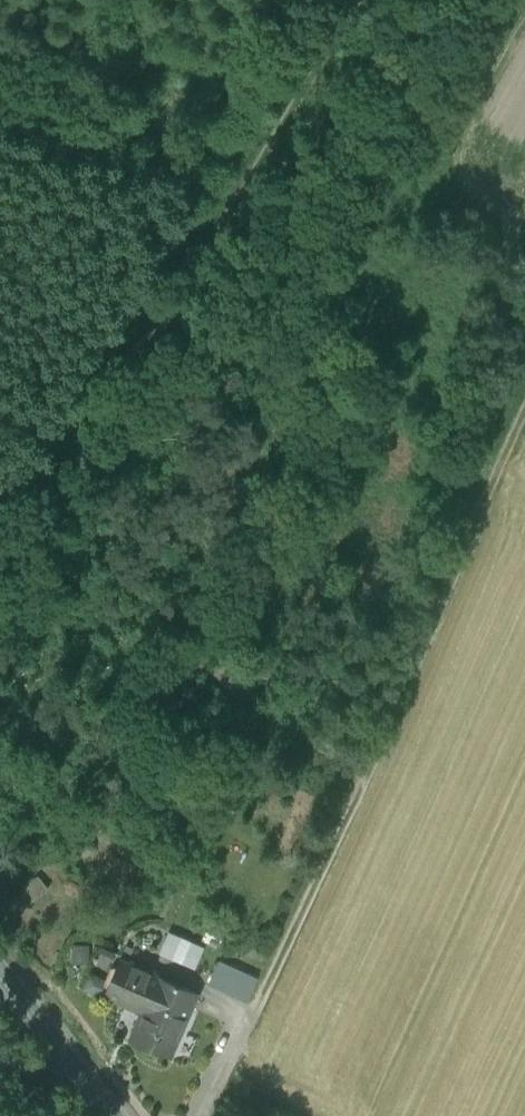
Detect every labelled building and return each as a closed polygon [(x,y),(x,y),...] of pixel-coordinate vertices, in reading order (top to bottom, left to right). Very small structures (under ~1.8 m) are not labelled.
[(37,874),(10,895),(20,907),(47,886),(37,874)] [(170,924),(160,946),(195,962),(206,939),(170,924)] [(196,987),(120,954),(117,961),(111,961),(104,978),(108,983),(105,989),(143,1005),(130,1033),(169,1050),(196,987)] [(257,974),(216,956),(207,977),(247,995),(257,974)]
